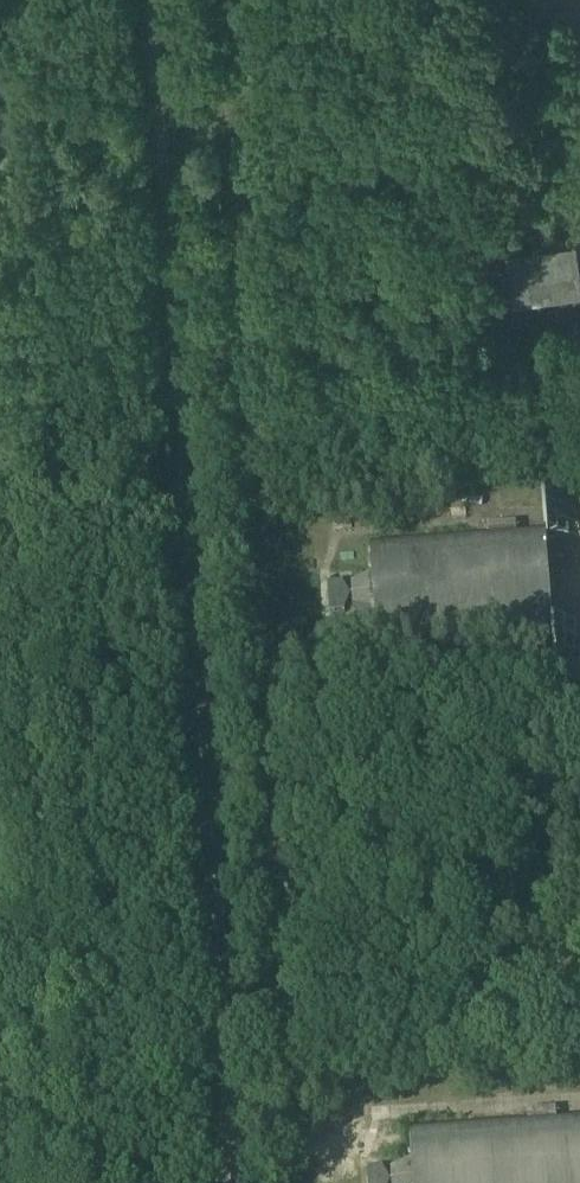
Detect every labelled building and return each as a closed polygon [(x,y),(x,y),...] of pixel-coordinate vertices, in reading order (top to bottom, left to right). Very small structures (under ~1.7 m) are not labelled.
[(506,250),(514,302),(579,293),(579,262),(576,238),(573,238),(572,241),(506,250)] [(408,538),(366,541),(370,580),(350,587),(352,612),(374,616),(377,653),(552,640),(543,529),(516,531),(516,524),(487,526),(487,533),(408,538)] [(342,585),(328,586),(330,616),(344,615),(351,600),(342,585)] [(408,1128),(411,1165),(390,1173),(391,1182),(579,1182),(579,1116),(556,1118),(555,1109),(526,1111),(527,1120),(466,1124),(408,1128)] [(368,1172),(368,1182),(389,1182),(383,1171),(370,1171),(368,1172)]
